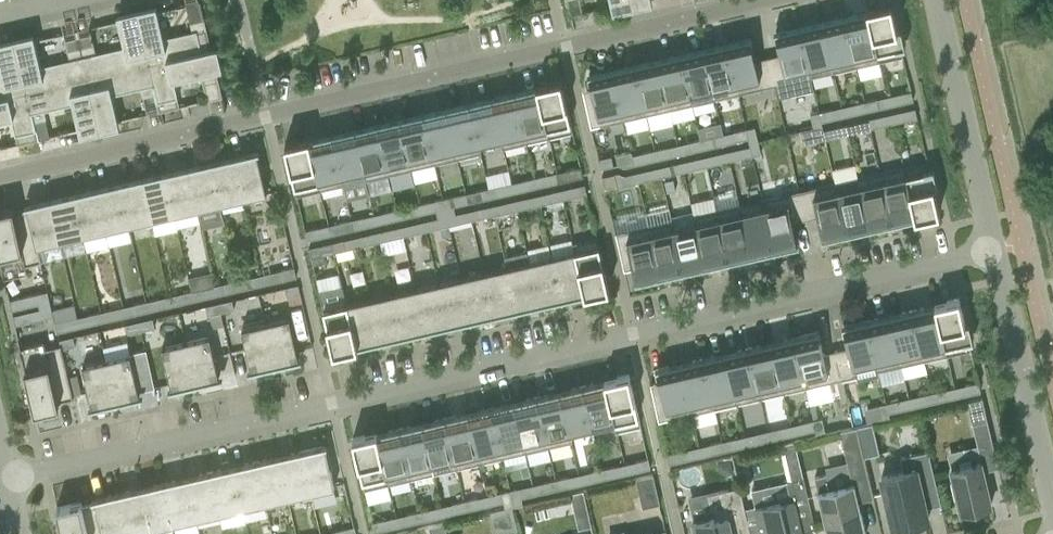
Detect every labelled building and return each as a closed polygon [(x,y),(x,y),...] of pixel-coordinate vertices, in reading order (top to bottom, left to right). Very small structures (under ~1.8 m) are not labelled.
[(612,7),(611,7),(612,13),(632,9),(630,0),(610,0),(612,7)] [(632,9),(652,4),(651,0),(630,0),(632,9)] [(155,6),(136,10),(138,16),(149,64),(209,50),(199,4),(198,4),(186,7),(190,23),(192,32),(163,39),(157,13),(157,12),(155,6)] [(879,7),(867,10),(868,15),(879,61),(902,56),(902,52),(907,51),(903,35),(898,37),(896,30),(891,4),(890,4),(879,7)] [(149,64),(138,16),(136,10),(116,15),(118,21),(119,22),(125,48),(96,54),(93,45),(81,48),(80,48),(87,78),(149,64)] [(867,10),(844,15),(844,16),(856,66),(879,61),(868,15),(867,10)] [(844,15),(821,21),(822,25),(833,72),(856,66),(844,16),(844,15)] [(821,21),(798,26),(799,27),(810,77),(811,77),(832,72),(833,72),(822,25),(821,21)] [(780,54),(768,57),(774,85),(777,98),(813,89),(810,77),(799,27),(798,26),(774,31),(776,38),(780,54)] [(26,92),(87,78),(80,48),(79,48),(67,51),(69,60),(40,67),(34,41),(34,40),(35,40),(33,34),(14,39),(26,92)] [(751,37),(726,43),(738,94),(774,85),(768,57),(755,60),(751,44),(752,44),(751,37)] [(26,92),(14,39),(0,42),(0,98),(26,92)] [(726,43),(703,48),(704,52),(715,99),(738,94),(726,43)] [(211,49),(149,64),(160,111),(179,107),(173,80),(201,73),(207,100),(222,97),(220,88),(216,71),(222,69),(217,47),(211,49)] [(703,48),(680,53),(681,54),(692,104),(715,99),(704,52),(703,48)] [(680,53),(657,58),(659,63),(669,110),(692,104),(681,54),(680,53)] [(657,58),(635,64),(646,115),(649,128),(650,130),(673,125),(672,123),(669,110),(659,63),(657,58)] [(149,64),(87,78),(98,126),(99,131),(119,127),(117,121),(117,120),(111,94),(140,87),(142,97),(151,95),(155,94),(149,64)] [(635,64),(612,69),(613,74),(624,120),(627,133),(649,128),(646,115),(635,64)] [(593,97),(584,99),(590,128),(624,120),(613,74),(612,69),(587,75),(589,82),(590,81),(591,88),(593,97)] [(87,78),(26,92),(33,122),(34,122),(37,121),(46,119),(44,110),(73,103),(79,129),(79,130),(80,136),(99,131),(98,126),(87,78)] [(548,83),(537,86),(538,91),(548,137),(572,132),(563,93),(563,92),(560,81),(560,80),(548,83)] [(537,86),(514,92),(526,143),(548,137),(538,91),(537,86)] [(897,94),(900,104),(913,101),(911,91),(897,94)] [(11,117),(17,144),(37,140),(33,122),(26,92),(0,98),(0,120),(11,117)] [(514,92),(491,97),(492,101),(501,139),(503,148),(526,143),(514,92)] [(491,97),(468,102),(468,103),(478,145),(501,139),(492,101),(491,97)] [(867,111),(879,108),(877,99),(865,102),(867,111)] [(468,102),(445,107),(446,112),(457,158),(480,153),(478,145),(468,103),(468,102)] [(851,105),(853,114),(867,111),(865,102),(851,105)] [(445,107),(423,113),(434,164),(457,158),(446,112),(445,107)] [(917,118),(915,108),(901,111),(904,121),(917,118)] [(834,119),(832,110),(819,113),(821,122),(834,119)] [(423,113),(400,118),(401,123),(412,169),(434,164),(423,113)] [(819,113),(810,115),(813,128),(822,126),(821,122),(819,113)] [(870,128),(883,125),(881,116),(868,119),(870,128)] [(400,118),(377,123),(377,124),(389,174),(412,169),(401,123),(400,118)] [(868,119),(855,122),(857,131),(870,128),(868,119)] [(377,123),(354,129),(355,133),(364,171),(363,171),(365,180),(366,180),(389,174),(377,124),(377,123)] [(698,130),(701,140),(713,137),(723,135),(721,125),(698,130)] [(813,128),(800,131),(804,144),(816,141),(825,139),(823,130),(822,126),(813,128)] [(748,142),(757,140),(754,127),(745,129),(748,139),(748,142)] [(838,136),(835,127),(823,130),(825,139),(838,136)] [(354,129),(331,134),(331,135),(341,176),(342,176),(363,171),(364,171),(355,133),(354,129)] [(748,139),(745,129),(733,132),(735,142),(748,139)] [(331,134),(308,139),(309,144),(320,190),(343,185),(344,185),(342,176),(341,176),(331,135),(331,134)] [(703,149),(715,146),(713,137),(701,140),(703,149)] [(296,141),(285,144),(285,145),(287,155),(296,196),(320,190),(309,144),(308,138),(296,141)] [(687,143),(689,152),(703,149),(701,140),(687,143)] [(760,153),(757,140),(748,142),(749,146),(752,155),(760,153)] [(752,155),(749,146),(737,149),(739,158),(752,155)] [(670,156),(667,147),(655,150),(657,160),(670,156)] [(641,153),(644,163),(657,160),(655,150),(641,153)] [(257,151),(233,156),(233,157),(243,199),(266,194),(262,175),(258,158),(259,158),(257,151)] [(630,152),(616,156),(618,164),(624,167),(633,164),(630,152)] [(706,166),(719,163),(717,154),(704,157),(706,166)] [(233,156),(210,162),(220,204),(243,199),(233,157),(233,156)] [(611,156),(598,159),(600,169),(613,166),(611,156)] [(704,157),(691,160),(693,169),(706,166),(704,157)] [(927,161),(903,167),(914,213),(915,218),(927,216),(939,213),(933,188),(937,186),(933,168),(929,169),(927,161)] [(210,162),(187,167),(187,168),(197,210),(204,239),(227,234),(220,204),(210,162)] [(660,177),(674,173),(671,164),(658,167),(660,177)] [(187,167),(164,172),(174,215),(197,210),(187,168),(187,167)] [(567,170),(569,180),(583,177),(580,167),(567,170)] [(658,167),(645,170),(647,180),(660,177),(658,167)] [(903,167),(880,172),(892,222),(892,223),(914,218),(914,219),(915,218),(914,213),(903,167)] [(164,172),(141,178),(151,220),(174,215),(164,172)] [(880,172),(858,177),(868,224),(869,228),(892,223),(892,222),(880,172)] [(602,177),(605,189),(617,186),(614,174),(602,177)] [(536,187),(549,184),(547,175),(534,178),(536,187)] [(858,177),(835,183),(846,233),(846,234),(869,228),(868,224),(858,177)] [(141,178),(118,183),(128,225),(151,220),(141,178)] [(521,181),(523,191),(536,187),(534,178),(521,181)] [(118,183),(96,188),(105,231),(128,225),(118,183)] [(835,183),(798,191),(805,219),(817,216),(821,232),(820,233),(822,240),(846,234),(846,233),(835,183)] [(584,184),(571,187),(573,197),(587,194),(584,184)] [(491,198),(504,195),(501,186),(488,189),(491,198)] [(96,188),(73,193),(83,236),(105,231),(96,188)] [(475,192),(478,201),(491,198),(488,189),(475,192)] [(798,191),(762,199),(774,250),(774,251),(799,245),(797,238),(796,238),(792,222),(805,219),(798,191)] [(540,204),(553,201),(551,192),(538,195),(540,204)] [(73,193),(50,199),(50,200),(60,241),(83,236),(73,193)] [(538,195),(525,198),(527,207),(540,204),(538,195)] [(452,197),(443,199),(446,212),(455,210),(452,197)] [(50,199),(24,205),(24,206),(27,206),(27,209),(28,209),(37,247),(38,246),(60,241),(50,200),(50,199)] [(443,199),(420,205),(422,214),(436,211),(437,214),(446,212),(443,199)] [(762,199),(739,205),(750,251),(751,256),(774,251),(774,250),(762,199)] [(495,215),(508,212),(505,203),(492,206),(495,215)] [(739,205),(717,210),(728,260),(739,258),(738,254),(750,251),(739,205)] [(492,206),(479,209),(481,218),(495,215),(492,206)] [(399,219),(412,216),(410,207),(397,210),(399,219)] [(27,209),(14,212),(13,208),(0,211),(0,264),(3,279),(28,273),(26,265),(40,262),(28,209),(27,209)] [(384,213),(386,222),(399,219),(397,210),(384,213)] [(455,210),(446,212),(449,225),(458,223),(455,210)] [(717,210),(694,215),(696,224),(704,262),(705,266),(728,261),(728,260),(717,210)] [(446,212),(437,214),(440,227),(449,225),(446,212)] [(353,230),(366,227),(364,217),(351,220),(353,230)] [(338,224),(340,233),(353,230),(351,220),(338,224)] [(671,221),(648,226),(659,272),(660,277),(683,272),(682,271),(673,229),(671,221)] [(403,236),(416,233),(414,224),(401,227),(403,236)] [(674,229),(673,229),(682,271),(683,272),(705,266),(704,262),(696,224),(695,224),(674,229)] [(648,226),(615,234),(621,262),(631,260),(633,269),(634,275),(633,276),(635,283),(660,277),(659,272),(648,226)] [(401,227),(388,230),(390,239),(403,236),(401,227)] [(318,228),(305,231),(307,241),(320,237),(318,228)] [(357,247),(370,244),(368,234),(355,237),(357,247)] [(415,236),(406,239),(410,250),(419,247),(415,236)] [(355,237),(342,240),(344,250),(357,247),(355,237)] [(597,238),(573,243),(575,251),(584,290),(585,295),(597,292),(609,289),(608,286),(607,284),(606,278),(605,276),(597,238)] [(309,248),(311,257),(324,254),(322,245),(309,248)] [(570,253),(552,257),(562,299),(584,294),(584,295),(585,295),(584,290),(575,251),(574,252),(570,253)] [(527,252),(504,257),(506,267),(516,309),(516,310),(539,305),(538,300),(530,266),(529,262),(527,252)] [(552,257),(529,262),(530,266),(538,300),(539,305),(562,299),(552,257)] [(281,270),(283,280),(296,277),(294,267),(281,270)] [(506,267),(484,273),(492,311),(493,315),(516,310),(516,309),(506,267)] [(484,273),(461,278),(470,320),(471,321),(493,315),(492,311),(484,273)] [(252,287),(250,277),(237,281),(239,290),(252,287)] [(461,278),(438,283),(447,321),(448,326),(471,321),(470,320),(461,278)] [(224,284),(226,293),(239,290),(237,281),(224,284)] [(438,283),(415,288),(425,330),(425,331),(448,326),(447,321),(438,283)] [(298,285),(284,288),(286,297),(287,297),(289,305),(302,302),(298,285)] [(194,301),(207,298),(205,288),(192,291),(194,301)] [(415,288),(392,294),(401,332),(402,336),(425,331),(425,330),(415,288)] [(38,304),(39,306),(50,304),(47,291),(8,300),(11,310),(38,304)] [(178,294),(181,304),(194,301),(192,291),(178,294)] [(392,294),(369,299),(379,341),(379,342),(402,336),(401,332),(392,294)] [(345,296),(321,301),(330,340),(330,341),(332,348),(332,349),(333,353),(345,350),(357,348),(355,342),(347,304),(345,296)] [(947,301),(935,303),(936,309),(947,355),(970,350),(969,342),(973,341),(968,323),(964,323),(958,298),(947,301)] [(148,311),(161,308),(159,299),(146,302),(148,311)] [(348,304),(347,304),(355,342),(357,347),(379,342),(379,341),(369,299),(350,304),(348,304)] [(232,300),(218,303),(221,312),(234,309),(232,300)] [(133,305),(135,314),(148,311),(146,302),(133,305)] [(218,303),(205,306),(207,315),(209,315),(212,327),(223,325),(223,324),(221,312),(218,303)] [(934,304),(912,309),(912,310),(924,360),(947,355),(936,309),(935,303),(934,304)] [(50,304),(39,306),(39,309),(12,315),(14,325),(53,316),(50,304)] [(74,305),(51,310),(53,316),(57,332),(79,327),(74,305)] [(102,322),(115,319),(113,309),(100,312),(102,322)] [(912,309),(889,315),(890,319),(901,366),(924,360),(912,310),(912,309)] [(87,315),(89,325),(102,322),(100,312),(87,315)] [(889,315),(866,320),(867,321),(878,371),(901,366),(890,319),(889,315)] [(152,318),(139,321),(141,331),(154,328),(152,318)] [(289,318),(265,323),(275,365),(298,360),(298,359),(289,318)] [(848,348),(835,351),(842,379),(856,376),(854,368),(875,363),(877,371),(878,371),(867,321),(866,320),(841,326),(843,333),(844,332),(848,348)] [(139,321),(125,325),(128,334),(141,331),(139,321)] [(265,323),(241,329),(251,370),(275,365),(265,323)] [(819,331),(794,337),(806,388),(842,379),(835,351),(823,354),(819,338),(820,338),(819,331)] [(209,336),(185,342),(195,383),(219,378),(219,377),(209,336)] [(60,345),(61,345),(62,349),(75,346),(73,337),(59,340),(60,345)] [(794,337),(771,342),(772,346),(783,393),(806,388),(794,337)] [(60,345),(46,349),(44,341),(19,346),(28,385),(23,386),(26,399),(31,398),(34,412),(59,406),(58,402),(73,399),(62,349),(61,345),(60,345)] [(185,342),(162,347),(171,388),(171,389),(195,383),(185,342)] [(771,342),(748,347),(748,348),(760,398),(783,393),(772,346),(771,342)] [(748,347),(725,352),(726,357),(737,403),(760,398),(748,348),(748,347)] [(725,352),(703,358),(714,409),(737,403),(726,357),(725,352)] [(130,354),(106,360),(116,402),(139,396),(139,395),(130,354)] [(703,358),(680,363),(681,368),(691,414),(714,409),(703,358)] [(106,360),(82,365),(92,406),(92,407),(116,402),(106,360)] [(661,391),(652,393),(658,422),(691,414),(681,368),(680,363),(655,369),(656,376),(658,375),(659,382),(661,391)] [(616,377),(604,380),(606,385),(614,423),(616,431),(640,426),(631,387),(631,385),(629,380),(629,378),(628,374),(616,377)] [(604,380),(582,386),(592,428),(607,424),(614,423),(606,385),(604,380)] [(965,386),(967,395),(980,392),(978,382),(965,386)] [(582,386),(559,391),(560,395),(569,433),(570,433),(572,433),(592,428),(582,386)] [(965,386),(955,388),(957,397),(967,395),(965,386)] [(947,400),(957,397),(955,388),(944,390),(947,400)] [(944,390),(932,393),(934,403),(947,400),(944,390)] [(559,391),(536,396),(536,397),(548,447),(571,442),(569,433),(560,395),(559,391)] [(932,393),(919,396),(921,406),(934,403),(932,393)] [(536,396),(513,401),(514,406),(525,452),(548,447),(536,397),(536,396)] [(919,396),(909,398),(911,408),(921,406),(919,396)] [(967,400),(972,424),(987,421),(981,396),(967,400)] [(901,410),(911,408),(909,398),(899,401),(901,410)] [(513,401),(491,407),(502,458),(525,452),(514,406),(513,401)] [(899,401),(886,404),(888,413),(901,410),(899,401)] [(886,404),(869,408),(872,423),(889,419),(888,413),(886,404)] [(491,407),(468,412),(469,416),(479,463),(502,458),(491,407)] [(468,412),(445,417),(445,418),(457,468),(479,463),(469,416),(468,412)] [(445,417),(422,422),(423,427),(434,474),(457,468),(445,418),(445,417)] [(815,430),(817,436),(825,434),(822,419),(813,421),(815,430)] [(813,421),(800,424),(802,433),(815,430),(813,421)] [(976,440),(978,449),(993,446),(987,421),(972,424),(976,440)] [(422,422),(399,428),(411,479),(434,474),(423,427),(422,422)] [(800,424),(790,426),(793,435),(802,433),(800,424)] [(871,424),(856,427),(863,457),(878,453),(871,424)] [(783,437),(793,435),(790,426),(781,428),(783,437)] [(839,431),(851,479),(868,475),(863,457),(856,427),(839,431)] [(377,432),(376,432),(388,484),(411,479),(399,428),(377,433),(377,432)] [(781,428),(768,431),(770,440),(783,437),(781,428)] [(768,431),(755,434),(757,444),(770,440),(768,431)] [(376,432),(352,438),(368,504),(391,499),(387,484),(388,484),(376,432)] [(755,434),(745,437),(747,446),(757,444),(755,434)] [(737,448),(747,446),(745,437),(735,439),(737,448)] [(735,439),(722,442),(724,451),(737,448),(735,439)] [(945,447),(950,469),(981,462),(976,440),(945,447)] [(709,445),(711,454),(724,451),(722,442),(709,445)] [(801,469),(794,442),(786,443),(793,471),(801,469)] [(327,444),(301,450),(301,451),(311,493),(334,488),(330,469),(332,469),(327,444)] [(709,445),(699,447),(701,456),(711,454),(709,445)] [(981,462),(983,471),(998,468),(993,446),(978,449),(981,462)] [(681,461),(701,456),(699,447),(679,452),(681,461)] [(301,450),(278,456),(279,460),(288,498),(311,493),(301,451),(301,450)] [(920,486),(935,483),(928,451),(900,458),(904,472),(881,477),(893,528),(898,527),(899,531),(913,528),(912,524),(928,520),(920,486)] [(679,452),(666,455),(668,464),(681,461),(679,452)] [(278,456),(255,461),(255,462),(265,504),(288,498),(279,460),(278,456)] [(650,466),(648,459),(635,462),(637,471),(650,468),(650,466)] [(730,459),(717,463),(718,471),(725,475),(733,473),(730,459)] [(255,461),(232,466),(233,471),(242,509),(265,504),(255,462),(255,461)] [(635,462),(625,464),(627,474),(637,471),(635,462)] [(960,512),(991,505),(983,471),(981,462),(950,469),(953,482),(950,483),(954,500),(957,499),(960,512)] [(617,476),(627,474),(625,464),(614,467),(617,476)] [(232,466),(209,472),(219,514),(242,509),(233,471),(232,466)] [(603,479),(617,476),(614,467),(601,470),(603,479)] [(601,470),(588,473),(590,482),(603,479),(601,470)] [(209,472),(186,477),(188,481),(196,520),(219,514),(209,472)] [(588,473),(578,475),(580,484),(590,482),(588,473)] [(659,504),(653,474),(636,478),(642,508),(659,504)] [(852,484),(830,489),(827,474),(814,477),(818,492),(817,492),(827,533),(865,533),(866,533),(854,483),(852,484)] [(571,486),(580,484),(578,475),(569,477),(571,486)] [(186,477),(164,482),(164,483),(173,525),(196,520),(188,481),(186,477)] [(569,477),(556,480),(558,489),(571,486),(569,477)] [(751,490),(755,506),(757,518),(761,533),(801,533),(801,532),(815,529),(803,478),(787,481),(751,490)] [(543,483),(545,492),(558,489),(556,480),(543,483)] [(164,482),(141,487),(142,492),(151,530),(173,525),(164,483),(164,482)] [(543,483),(532,486),(535,495),(545,492),(543,483)] [(521,498),(535,495),(532,486),(519,489),(521,498)] [(118,493),(127,533),(134,533),(151,530),(142,492),(141,487),(118,493)] [(749,533),(750,533),(740,487),(708,494),(713,516),(693,521),(696,533),(743,533),(748,533),(749,533)] [(519,489),(510,491),(513,506),(522,504),(521,498),(519,489)] [(591,525),(584,490),(570,492),(578,527),(591,525)] [(513,506),(510,491),(501,493),(503,502),(505,508),(511,507),(513,506)] [(92,499),(92,500),(95,500),(95,503),(96,502),(103,533),(127,533),(118,493),(92,499)] [(501,493),(488,496),(490,505),(503,502),(501,493)] [(480,508),(490,505),(488,496),(477,498),(480,508)] [(466,510),(480,508),(477,498),(464,501),(466,510)] [(464,501),(451,504),(453,514),(466,510),(464,501)] [(54,523),(57,533),(103,533),(96,502),(95,503),(82,505),(81,502),(56,507),(60,521),(60,522),(54,523)] [(451,504),(441,506),(444,516),(453,514),(451,504)] [(434,518),(444,516),(441,506),(432,509),(434,518)] [(488,512),(493,533),(503,533),(517,531),(511,507),(505,508),(488,512)] [(432,509),(419,512),(421,521),(434,518),(432,509)] [(406,515),(408,524),(421,521),(419,512),(406,515)] [(406,515),(395,517),(398,526),(408,524),(406,515)] [(387,529),(398,526),(395,517),(385,519),(387,529)] [(385,519),(372,522),(374,532),(387,529),(385,519)] [(444,523),(428,526),(429,533),(447,533),(444,523)]
